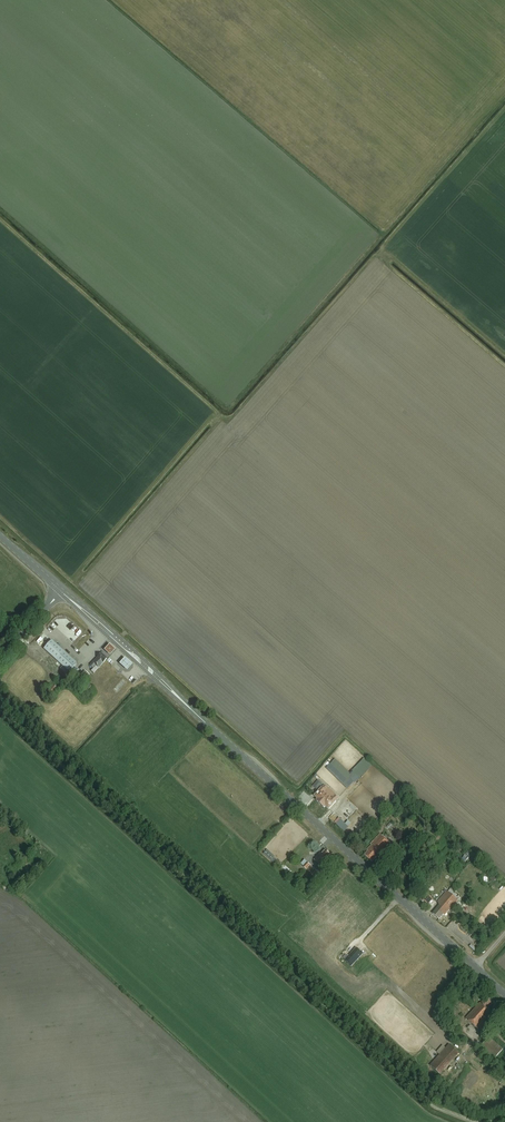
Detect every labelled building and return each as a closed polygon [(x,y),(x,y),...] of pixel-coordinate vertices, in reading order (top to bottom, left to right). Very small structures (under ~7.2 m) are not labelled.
[(69,673),(77,664),(64,652),(52,641),(44,649),(56,661),(69,673)] [(116,650),(109,644),(104,650),(110,656),(116,650)] [(92,663),(90,666),(93,669),(96,666),(98,668),(107,659),(101,653),(92,663)] [(133,665),(125,658),(120,664),(128,671),(133,665)] [(82,683),(89,675),(85,671),(77,679),(82,683)] [(49,700),(57,691),(56,690),(57,688),(52,684),(43,695),(49,700)] [(353,760),(358,765),(363,759),(358,755),(353,760)] [(356,783),(373,766),(365,758),(351,773),(336,759),(327,768),(345,786),(352,779),(356,783)] [(339,799),(335,796),(332,800),(324,793),(328,789),(324,786),(322,789),(314,796),(318,800),(316,801),(324,808),(325,807),(329,810),(336,802),(339,799)] [(330,817),(345,832),(350,827),(336,812),(330,817)] [(368,852),(365,856),(372,862),(380,854),(382,855),(392,845),(380,835),(371,845),(372,846),(367,851),(368,852)] [(272,861),(276,857),(269,850),(265,854),(272,861)] [(320,854),(315,860),(322,867),(328,860),(326,859),(330,855),(325,851),(322,855),(320,854)] [(384,871),(390,876),(394,873),(388,868),(384,871)] [(439,906),(433,914),(439,920),(443,915),(444,915),(444,916),(445,916),(449,911),(451,909),(451,910),(451,909),(455,905),(459,902),(457,900),(447,891),(437,902),(438,903),(439,906)] [(363,955),(356,948),(345,961),(351,967),(363,955)] [(461,1002),(456,998),(453,1002),(457,1006),(461,1002)] [(479,1031),(494,1015),(488,1010),(492,1005),(486,998),(481,1004),(480,1003),(466,1019),(479,1031)] [(494,1060),(503,1050),(489,1038),(480,1048),(494,1060)] [(438,1052),(441,1054),(431,1065),(443,1075),(461,1053),(450,1044),(447,1048),(444,1045),(438,1052)]
